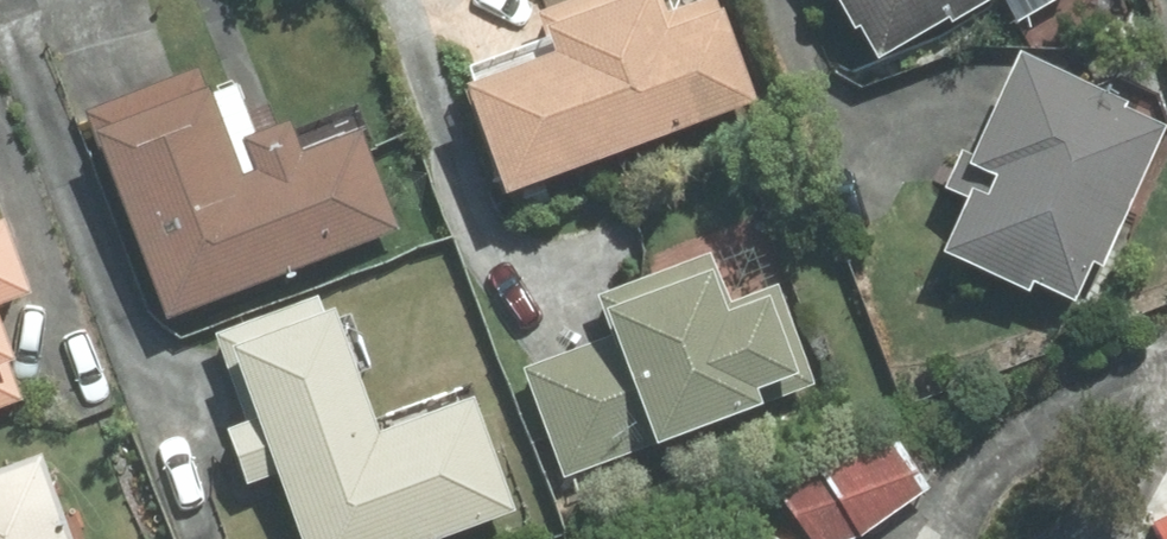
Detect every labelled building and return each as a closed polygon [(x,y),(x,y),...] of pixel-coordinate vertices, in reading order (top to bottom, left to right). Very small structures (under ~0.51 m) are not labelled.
[(440,107),(479,209),(744,111),(704,2),(652,21),(644,0),(595,0),(523,27),(529,44),(520,47),(530,74),(440,107)] [(833,45),(840,41),(858,71),(932,27),(935,31),(987,0),(806,0),(833,45)] [(1108,114),(993,67),(953,165),(946,181),(971,191),(962,213),(948,207),(946,210),(922,268),(1011,304),(1015,296),(1061,315),(1078,272),(1089,277),(1147,138),(1105,121),(1108,114)] [(189,73),(75,119),(86,144),(76,148),(151,332),(388,236),(348,138),(287,163),(273,130),(258,136),(240,143),(220,94),(201,101),(189,73)] [(946,181),(953,165),(944,161),(927,201),(946,210),(948,207),(962,213),(971,191),(946,181)] [(28,296),(0,218),(0,306),(28,296)] [(590,350),(514,378),(553,483),(805,389),(768,291),(718,310),(699,260),(584,303),(591,323),(581,326),(590,350)] [(204,345),(237,432),(211,442),(231,494),(259,484),(280,538),(455,538),(504,520),(460,407),(363,444),(340,385),(359,378),(338,323),(317,331),(307,306),(204,345)] [(14,363),(0,323),(0,368),(14,363)] [(757,494),(787,538),(857,538),(915,498),(885,446),(757,494)] [(27,464),(0,475),(0,538),(55,538),(27,464)] [(1142,531),(1145,538),(1166,538),(1166,520),(1142,531)]
